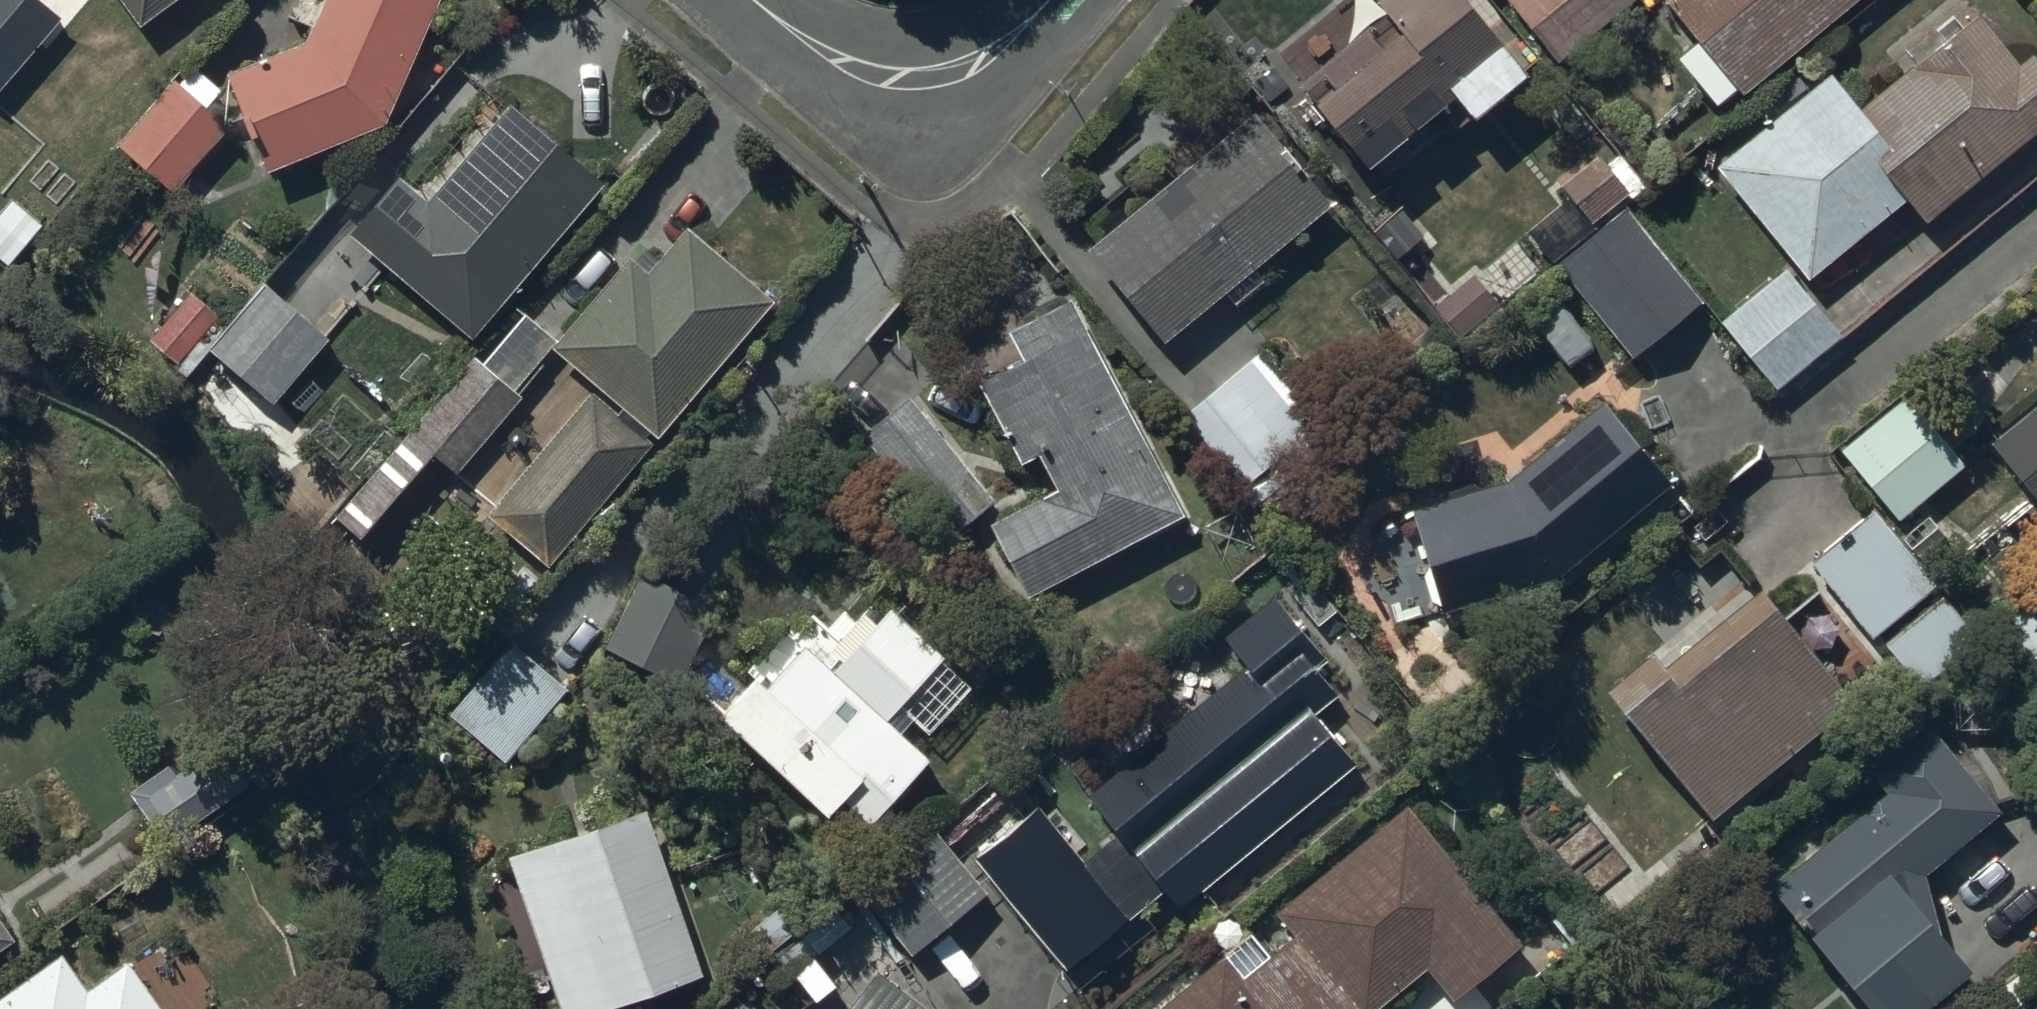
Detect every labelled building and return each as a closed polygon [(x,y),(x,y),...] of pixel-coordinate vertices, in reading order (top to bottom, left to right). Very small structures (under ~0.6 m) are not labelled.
[(65,13),(50,0),(0,0),(0,89),(65,13)] [(167,0),(131,0),(143,17),(167,0)] [(314,27),(235,58),(272,151),(382,108),(429,0),(326,0),(314,27)] [(1368,172),(1512,62),(1464,0),(1388,0),(1381,5),(1404,35),(1315,103),(1368,172)] [(1561,65),(1641,0),(1508,0),(1561,65)] [(1747,90),(1853,0),(1670,0),(1747,90)] [(1926,231),(2036,136),(2036,75),(1975,3),(1852,108),(1880,142),(1862,157),(1901,203),(1926,231)] [(226,84),(201,62),(188,76),(182,71),(124,136),(177,184),(235,120),(213,100),(226,84)] [(1816,273),(1901,203),(1862,157),(1880,142),(1852,108),(1828,79),(1725,164),(1816,273)] [(479,326),(608,169),(514,93),(433,190),(397,161),(349,220),(479,326)] [(1089,243),(1163,337),(1331,206),(1257,112),(1089,243)] [(1632,183),(1600,143),(1562,173),(1594,213),(1632,183)] [(1628,208),(1558,263),(1633,356),(1702,301),(1628,208)] [(658,426),(773,292),(689,220),(649,266),(632,251),(557,339),(628,402),(655,423),(658,426)] [(1845,336),(1789,269),(1723,323),(1779,390),(1845,336)] [(275,390),(333,325),(275,274),(217,339),(275,390)] [(985,512),(1025,590),(1176,511),(1064,296),(1004,327),(1018,355),(974,378),(1016,459),(1036,449),(1051,477),(985,512)] [(529,311),(491,358),(518,380),(556,333),(529,311)] [(1259,354),(1186,415),(1246,487),(1319,426),(1259,354)] [(345,513),(366,531),(437,448),(460,467),(525,392),(480,355),(345,513)] [(595,386),(490,514),(553,565),(658,437),(649,430),(655,423),(628,402),(623,408),(595,386)] [(997,490),(907,386),(852,434),(941,537),(997,490)] [(1967,458),(1910,390),(1845,443),(1901,512),(1967,458)] [(1995,433),(2036,485),(2036,399),(1995,433)] [(1569,559),(1669,480),(1605,401),(1513,473),(1415,495),(1436,589),(1569,559)] [(1874,496),(1810,547),(1877,630),(1941,579),(1874,496)] [(643,561),(605,636),(679,673),(716,598),(643,561)] [(1981,631),(1945,586),(1888,632),(1924,677),(1981,631)] [(1724,813),(1855,696),(1761,590),(1682,660),(1660,635),(1607,682),(1724,813)] [(863,826),(943,746),(891,694),(943,642),(895,595),(846,644),(811,609),(728,692),(863,826)] [(1330,660),(1279,598),(1228,640),(1249,666),(1084,802),(1113,837),(1089,856),(1047,805),(977,862),(1070,974),(1165,896),(1182,915),(1356,771),(1312,717),(1335,698),(1314,673),(1330,660)] [(1990,643),(2036,698),(2036,605),(1990,643)] [(575,686),(519,637),(455,710),(512,759),(575,686)] [(1863,1008),(1952,1008),(1976,988),(1948,953),(1928,885),(2004,822),(1931,736),(1872,776),(1890,800),(1775,899),(1863,1008)] [(171,752),(130,780),(155,817),(172,805),(184,822),(232,788),(204,747),(180,764),(171,752)] [(514,846),(569,1008),(590,1008),(713,968),(656,799),(514,846)] [(1524,944),(1410,806),(1275,915),(1296,941),(1275,958),(1317,1008),(1380,1008),(1430,969),(1455,1000),(1524,944)] [(914,957),(989,895),(937,833),(862,895),(914,957)] [(16,927),(0,904),(0,938),(16,927)] [(64,945),(0,990),(0,1008),(171,1008),(129,950),(88,979),(64,945)] [(1275,958),(1245,981),(1225,957),(1162,1008),(1317,1008),(1275,958)] [(886,963),(849,1008),(926,1008),(886,963)]
